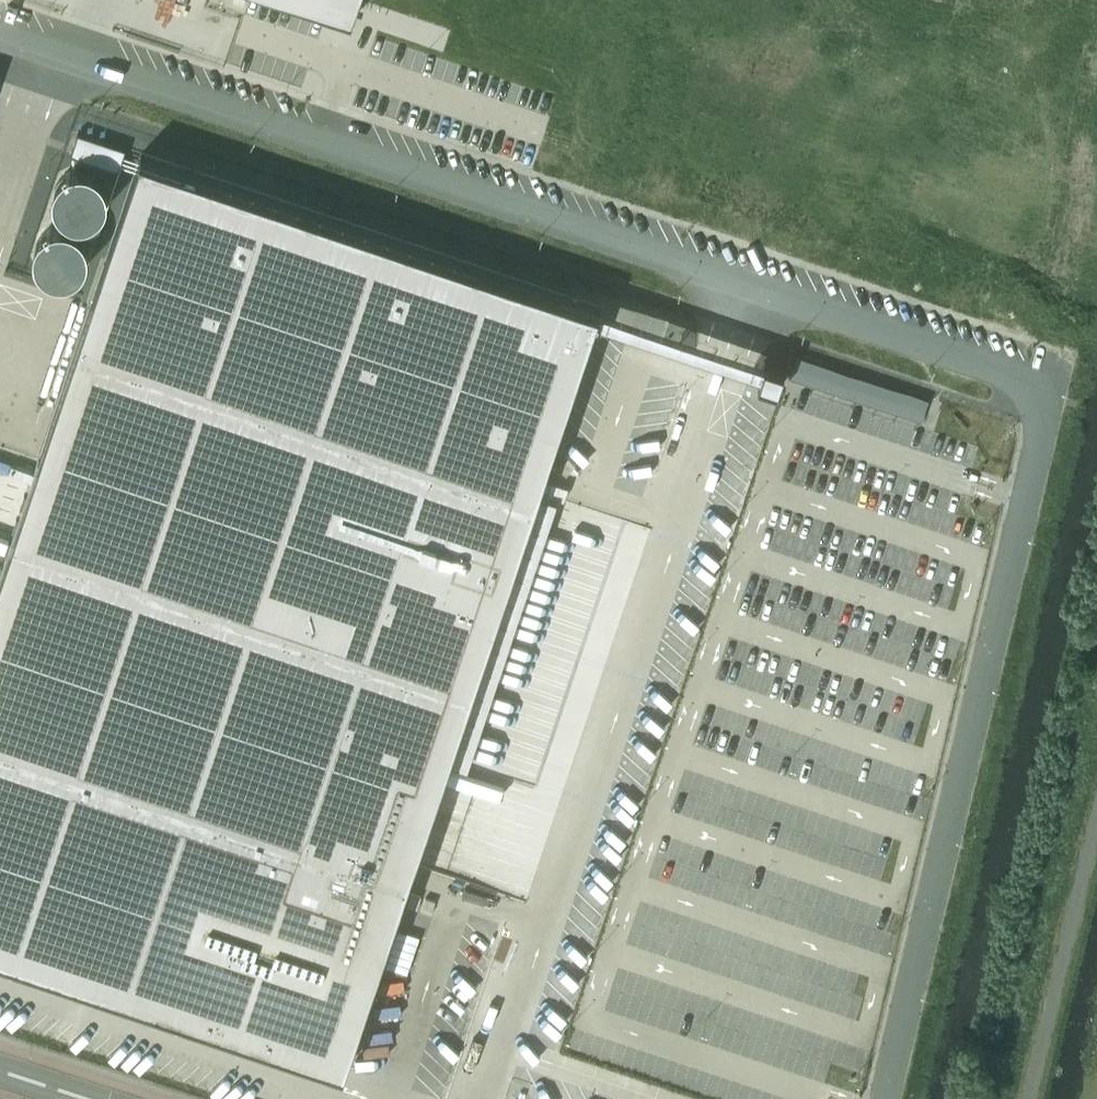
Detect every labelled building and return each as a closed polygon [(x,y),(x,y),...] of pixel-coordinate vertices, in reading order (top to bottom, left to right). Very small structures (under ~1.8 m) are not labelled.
[(353,19),(359,0),(297,0),(353,19)] [(79,132),(72,153),(119,169),(126,148),(79,132)] [(0,574),(0,952),(346,1067),(597,318),(762,372),(759,381),(778,388),(785,368),(765,362),(601,307),(601,306),(141,152),(0,574)]
